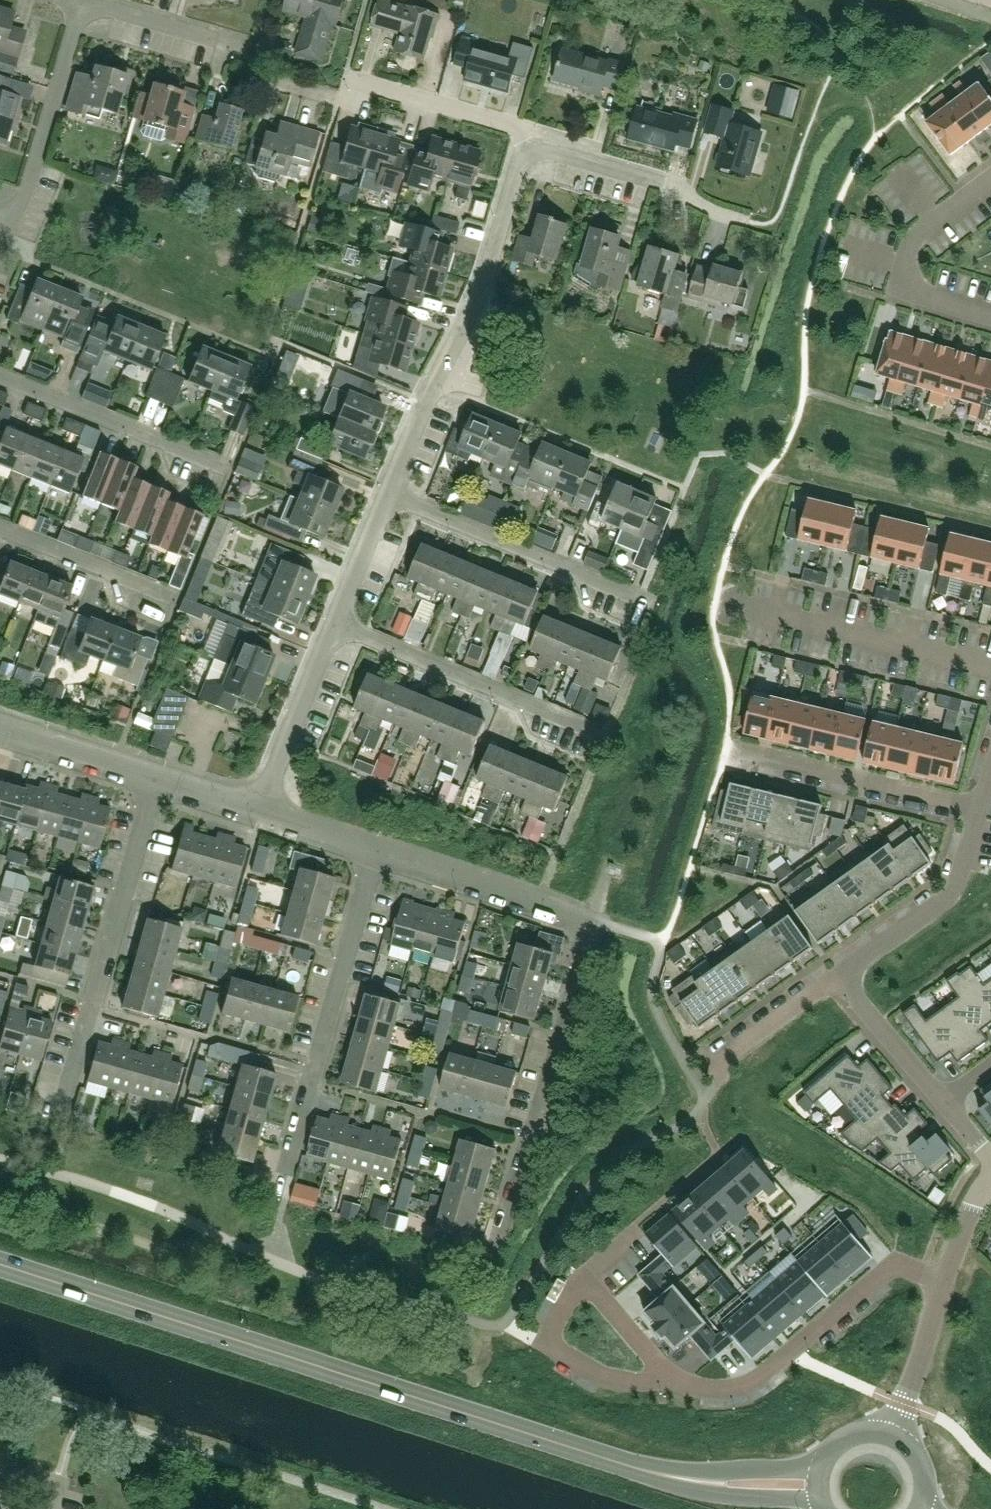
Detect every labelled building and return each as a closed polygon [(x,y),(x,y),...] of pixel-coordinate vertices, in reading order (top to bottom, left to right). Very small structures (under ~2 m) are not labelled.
[(338,27),(346,0),(289,0),(286,11),(308,17),(297,53),(324,61),(334,26),(338,27)] [(437,30),(442,15),(410,6),(410,8),(382,0),(381,0),(373,26),(402,34),(397,52),(425,61),(434,29),(437,30)] [(450,8),(462,11),(465,0),(452,0),(450,8)] [(2,50),(0,54),(17,59),(25,33),(10,28),(14,13),(0,9),(0,50),(2,50)] [(510,93),(515,75),(526,78),(534,48),(514,42),(510,56),(476,47),(477,42),(463,38),(456,64),(470,68),(466,80),(510,93)] [(605,85),(618,89),(626,64),(611,60),(611,62),(565,49),(556,79),(589,88),(588,91),(602,95),(605,85)] [(122,93),(127,94),(132,77),(114,72),(114,74),(97,68),(94,79),(78,74),(67,110),(100,120),(103,111),(116,115),(122,93)] [(6,144),(19,98),(8,94),(12,81),(0,78),(0,143),(6,144)] [(962,96),(986,129),(990,125),(990,98),(980,83),(968,91),(961,82),(955,87),(962,96)] [(141,93),(134,118),(143,121),(142,123),(140,131),(143,136),(160,141),(165,138),(167,139),(183,144),(184,144),(195,109),(181,105),(184,94),(156,86),(153,96),(141,93)] [(986,129),(962,96),(951,104),(944,95),(937,99),(969,142),(986,129)] [(951,155),(969,142),(937,99),(931,104),(938,114),(927,123),(951,155)] [(196,140),(233,150),(244,111),(220,104),(216,118),(203,115),(196,140)] [(719,165),(751,174),(763,132),(732,123),(735,111),(714,105),(706,132),(726,138),(719,165)] [(676,113),(675,116),(639,107),(630,139),(677,152),(679,143),(692,147),(700,119),(676,113)] [(274,182),(278,179),(279,175),(286,176),(290,161),(309,167),(319,132),(282,122),(278,136),(267,133),(257,168),(256,173),(258,177),(274,182)] [(365,171),(376,134),(352,127),(345,152),(331,147),(324,171),(347,178),(351,167),(365,171)] [(376,134),(365,171),(380,176),(377,187),(396,192),(403,169),(392,166),(400,141),(376,134)] [(446,180),(456,145),(432,138),(425,162),(415,159),(408,183),(430,190),(434,176),(446,180)] [(456,145),(446,180),(460,184),(456,198),(467,201),(481,153),(456,145)] [(514,261),(518,262),(534,267),(537,255),(558,261),(569,225),(556,221),(557,219),(541,214),(534,239),(522,235),(514,261)] [(459,222),(434,215),(431,227),(456,234),(459,222)] [(429,269),(446,274),(453,250),(428,242),(431,232),(407,225),(401,246),(415,250),(411,264),(429,269)] [(599,291),(602,285),(621,291),(633,250),(618,246),(621,237),(595,230),(585,265),(579,263),(575,277),(599,291)] [(689,276),(676,272),(678,267),(685,269),(685,267),(685,264),(685,263),(684,260),(683,257),(682,254),(681,253),(678,251),(676,249),(673,248),(666,246),(664,250),(651,247),(647,260),(644,262),(642,263),(639,265),(636,267),(634,271),(632,276),(632,279),(635,281),(640,283),(639,287),(668,295),(665,307),(679,312),(689,276)] [(518,262),(514,261),(512,260),(509,273),(515,274),(518,262)] [(429,269),(411,264),(408,277),(394,273),(387,294),(421,304),(424,293),(439,297),(446,274),(429,269)] [(744,308),(749,290),(739,287),(743,274),(715,265),(712,275),(698,270),(690,298),(719,306),(720,301),(744,308)] [(46,325),(60,289),(37,279),(31,294),(19,289),(7,318),(21,324),(22,320),(44,329),(46,325)] [(384,287),(367,283),(365,291),(381,296),(384,287)] [(82,298),(60,289),(46,325),(67,333),(61,347),(77,353),(94,311),(79,305),(82,298)] [(405,319),(408,309),(375,299),(368,320),(369,320),(364,334),(411,348),(419,323),(405,319)] [(128,361),(142,327),(118,317),(113,328),(109,327),(111,323),(97,317),(77,368),(90,373),(100,349),(128,361)] [(142,327),(128,361),(152,371),(166,336),(142,327)] [(888,390),(895,392),(904,364),(912,337),(890,331),(877,374),(891,378),(888,390)] [(411,348),(364,334),(353,368),(376,378),(380,364),(405,371),(407,364),(411,348)] [(926,364),(932,343),(912,337),(904,364),(895,392),(903,394),(906,383),(919,387),(926,364)] [(949,364),(953,350),(932,343),(926,364),(919,387),(933,391),(929,402),(936,405),(949,364)] [(213,391),(227,357),(203,347),(189,381),(213,391)] [(298,356),(285,350),(274,379),(286,385),(298,356)] [(973,356),(953,350),(949,364),(936,405),(944,407),(947,395),(960,399),(971,364),(973,356)] [(960,399),(973,403),(970,415),(977,417),(990,372),(990,361),(973,356),(971,364),(960,399)] [(227,357),(209,399),(224,405),(222,407),(224,411),(235,416),(230,430),(243,436),(255,408),(237,401),(251,366),(227,357)] [(171,373),(162,369),(157,367),(145,396),(159,402),(171,373)] [(340,419),(374,433),(384,408),(357,397),(364,380),(338,369),(331,387),(350,395),(340,419)] [(977,417),(985,419),(989,408),(990,408),(990,372),(977,417)] [(171,373),(159,402),(172,407),(184,378),(171,373)] [(3,406),(8,394),(0,390),(0,405),(3,406)] [(33,418),(38,406),(28,401),(22,413),(33,418)] [(38,406),(33,418),(41,421),(46,409),(38,406)] [(470,461),(473,453),(486,458),(500,425),(475,415),(467,433),(457,429),(447,451),(470,461)] [(72,433),(77,421),(66,417),(61,429),(72,433)] [(374,433),(340,419),(329,443),(364,458),(374,433)] [(85,424),(77,421),(72,433),(80,436),(85,424)] [(500,425),(486,458),(496,462),(490,476),(514,486),(515,487),(531,448),(519,443),(523,435),(500,425)] [(27,434),(7,426),(4,433),(0,445),(0,465),(12,470),(27,434)] [(31,477),(46,442),(27,434),(12,470),(31,477)] [(295,449),(320,460),(320,459),(321,460),(326,448),(300,437),(299,439),(296,437),(292,447),(296,448),(295,449)] [(46,442),(31,477),(51,485),(65,450),(46,442)] [(556,487),(570,454),(544,444),(541,452),(531,448),(515,487),(526,491),(528,485),(552,495),(555,487),(556,487)] [(317,466),(320,460),(295,449),(292,456),(293,456),(289,468),(298,472),(293,483),(305,488),(300,500),(333,513),(343,489),(320,480),(325,469),(317,466)] [(65,450),(51,485),(71,493),(85,458),(65,450)] [(101,504),(119,459),(101,452),(83,496),(101,504)] [(590,511),(599,488),(604,477),(590,471),(593,464),(570,454),(556,487),(566,491),(563,499),(590,511)] [(258,482),(263,467),(241,457),(235,473),(258,482)] [(119,459),(101,504),(119,511),(133,479),(134,480),(134,478),(139,467),(119,459)] [(133,479),(119,511),(114,521),(134,529),(152,485),(134,478),(134,480),(133,479)] [(237,481),(233,491),(253,500),(258,490),(237,481)] [(623,529),(639,491),(619,483),(610,505),(600,501),(590,525),(601,529),(604,521),(623,529)] [(150,536),(151,536),(152,537),(167,502),(168,502),(168,501),(171,493),(152,485),(134,529),(150,536)] [(657,499),(639,491),(623,529),(634,534),(630,545),(640,549),(634,564),(648,570),(673,511),(655,504),(657,499)] [(478,522),(488,499),(470,492),(460,515),(478,522)] [(823,545),(833,504),(809,498),(806,511),(793,508),(786,536),(823,545)] [(333,513),(300,500),(290,524),(270,515),(265,526),(296,539),(301,528),(323,537),(333,513)] [(167,552),(186,508),(168,501),(168,502),(167,502),(152,537),(151,536),(148,544),(167,552)] [(857,510),(833,504),(823,545),(860,553),(867,526),(854,523),(857,510)] [(205,516),(186,508),(167,552),(180,557),(169,585),(181,589),(195,555),(190,553),(205,516)] [(879,529),(867,526),(860,553),(896,562),(906,522),(882,516),(879,529)] [(19,519),(16,530),(31,534),(34,523),(19,519)] [(906,522),(896,562),(933,571),(940,544),(927,541),(930,528),(906,522)] [(964,579),(974,539),(951,533),(937,592),(947,595),(952,576),(964,579)] [(74,546),(83,550),(87,539),(78,535),(74,546)] [(87,539),(83,550),(89,553),(94,541),(87,539)] [(990,572),(990,543),(974,539),(964,579),(960,598),(971,601),(975,582),(988,585),(990,572)] [(214,562),(219,550),(206,544),(201,556),(213,561),(214,562)] [(272,544),(257,579),(273,586),(306,600),(316,576),(294,567),(299,555),(272,544)] [(424,599),(444,552),(425,544),(411,578),(422,582),(416,596),(424,599)] [(120,565),(124,553),(115,550),(110,561),(120,565)] [(444,552),(424,599),(433,603),(439,590),(449,594),(463,560),(444,552)] [(131,556),(124,553),(120,565),(126,568),(131,556)] [(463,615),(482,568),(463,560),(449,594),(459,598),(454,611),(463,615)] [(21,602),(33,571),(11,562),(2,584),(0,583),(0,594),(21,602)] [(147,576),(155,579),(160,568),(152,564),(147,576)] [(21,602),(39,610),(52,578),(54,573),(43,568),(41,574),(33,571),(21,602)] [(488,610),(502,576),(482,568),(463,615),(472,619),(477,605),(488,610)] [(814,583),(817,571),(805,568),(802,580),(814,583)] [(829,574),(817,571),(814,583),(826,585),(829,574)] [(502,576),(488,610),(498,614),(487,641),(496,644),(521,584),(502,576)] [(52,578),(39,610),(35,621),(54,629),(48,644),(60,649),(74,612),(64,608),(73,587),(52,578)] [(257,579),(242,615),(269,626),(274,615),(296,624),(306,600),(273,586),(257,579)] [(527,625),(540,592),(521,584),(496,644),(497,645),(493,653),(506,658),(515,637),(510,635),(516,621),(527,625)] [(887,600),(890,588),(878,586),(875,597),(887,600)] [(902,591),(890,588),(887,600),(899,603),(902,591)] [(202,619),(207,607),(185,597),(180,610),(202,619)] [(393,631),(405,636),(413,617),(401,612),(393,631)] [(986,625),(988,625),(990,616),(982,614),(980,623),(986,625)] [(538,667),(546,671),(566,624),(547,616),(533,649),(543,654),(538,667)] [(105,661),(117,628),(92,619),(86,634),(73,629),(62,657),(87,666),(92,656),(105,661)] [(231,624),(225,636),(216,660),(265,680),(275,656),(259,649),(264,638),(231,624)] [(566,624),(546,671),(555,675),(560,661),(571,666),(585,632),(566,624)] [(117,628),(105,661),(117,666),(113,676),(138,686),(149,657),(136,652),(142,638),(117,628)] [(584,687),(604,640),(585,632),(571,666),(582,670),(576,684),(584,687)] [(604,640),(584,687),(593,691),(599,676),(610,681),(624,648),(604,640)] [(787,657),(775,654),(772,666),(784,669),(787,657)] [(265,680),(216,660),(206,683),(201,695),(228,707),(233,695),(255,704),(265,680)] [(795,671),(807,674),(810,663),(798,660),(795,671)] [(810,663),(807,674),(818,677),(821,666),(810,663)] [(839,682),(851,685),(854,674),(842,671),(839,682)] [(371,729),(390,682),(371,674),(356,708),(367,712),(356,739),(363,742),(368,728),(371,729)] [(854,674),(851,685),(862,688),(865,676),(854,674)] [(390,682),(371,729),(363,747),(376,752),(385,729),(382,728),(385,720),(395,724),(410,690),(390,682)] [(892,695),(904,698),(907,686),(895,683),(892,695)] [(907,686),(904,698),(915,701),(918,689),(907,686)] [(173,738),(190,698),(168,689),(155,718),(151,728),(173,738)] [(410,690),(395,724),(406,728),(400,741),(409,745),(429,698),(410,690)] [(745,733),(768,739),(777,698),(754,693),(745,733)] [(949,709),(951,697),(939,694),(936,706),(949,709)] [(963,700),(951,697),(949,709),(960,711),(963,700)] [(429,698),(409,745),(418,748),(423,735),(434,740),(448,706),(429,698)] [(790,744),(800,704),(777,698),(768,739),(790,744)] [(812,749),(822,709),(800,704),(790,744),(812,749)] [(448,761),(467,714),(448,706),(434,740),(445,744),(439,757),(448,761)] [(844,714),(822,709),(812,749),(834,755),(844,714)] [(125,725),(127,711),(112,710),(110,724),(125,725)] [(150,729),(151,728),(155,718),(138,712),(133,723),(150,729)] [(467,714),(448,761),(456,764),(462,751),(472,755),(486,722),(467,714)] [(867,720),(844,714),(834,755),(857,760),(867,720)] [(736,722),(734,731),(741,732),(743,723),(736,722)] [(887,767),(896,727),(874,722),(864,762),(887,767)] [(909,773),(919,732),(896,727),(887,767),(909,773)] [(941,738),(919,732),(909,773),(931,778),(941,738)] [(167,752),(172,740),(156,733),(150,745),(167,752)] [(941,738),(931,778),(954,784),(964,743),(941,738)] [(484,823),(512,753),(493,746),(479,779),(489,784),(484,797),(489,799),(480,821),(484,823)] [(531,761),(512,753),(484,823),(491,826),(505,790),(507,791),(517,795),(531,761)] [(374,775),(377,767),(358,759),(355,767),(374,775)] [(374,775),(389,781),(394,768),(380,761),(377,767),(374,775)] [(531,761),(517,795),(528,799),(522,813),(531,816),(550,769),(531,761)] [(556,811),(570,777),(550,769),(531,816),(539,820),(545,806),(556,811)] [(38,830),(51,784),(41,781),(39,789),(26,785),(25,790),(27,790),(18,824),(38,830)] [(738,833),(749,787),(732,783),(730,790),(722,788),(713,827),(738,833)] [(3,820),(18,824),(27,790),(25,790),(5,784),(0,802),(0,829),(1,829),(3,820)] [(59,836),(70,797),(57,793),(58,786),(51,784),(38,830),(59,836)] [(762,839),(773,793),(749,787),(738,833),(762,839)] [(70,797),(59,836),(79,841),(93,796),(83,793),(81,800),(70,797)] [(786,845),(797,799),(773,793),(762,839),(786,845)] [(93,796),(79,841),(100,847),(111,808),(99,805),(101,798),(93,796)] [(820,813),(822,805),(797,799),(786,845),(811,851),(815,835),(823,837),(828,815),(820,813)] [(857,805),(855,813),(867,816),(869,808),(857,805)] [(867,816),(855,813),(853,821),(865,824),(867,818),(867,816)] [(195,875),(206,836),(194,833),(196,826),(186,823),(173,869),(195,875)] [(527,823),(522,835),(539,842),(544,830),(527,823)] [(921,832),(914,837),(905,825),(885,839),(913,877),(932,863),(928,857),(934,853),(921,832)] [(216,881),(229,835),(219,833),(217,839),(206,836),(195,875),(216,881)] [(229,835),(216,881),(236,887),(247,848),(236,845),(238,838),(229,835)] [(833,843),(838,850),(847,843),(842,836),(833,843)] [(894,890),(913,877),(885,839),(884,840),(888,845),(872,856),(868,851),(867,852),(894,890)] [(828,857),(838,850),(833,843),(823,851),(828,857)] [(263,874),(270,848),(258,845),(255,855),(251,870),(263,874)] [(10,861),(25,866),(28,855),(13,850),(10,861)] [(294,890),(328,900),(335,878),(324,875),(328,861),(295,852),(290,869),(300,871),(294,890)] [(876,903),(894,890),(867,852),(848,865),(876,903)] [(69,873),(84,878),(87,866),(72,862),(69,873)] [(788,876),(794,872),(787,862),(781,866),(788,876)] [(724,863),(722,871),(734,874),(736,866),(724,863)] [(857,917),(876,903),(848,865),(847,866),(851,872),(834,884),(857,917)] [(746,877),(748,869),(736,866),(734,874),(746,877)] [(781,866),(774,871),(781,881),(788,876),(781,866)] [(800,875),(805,881),(814,874),(810,868),(800,875)] [(13,888),(17,877),(18,873),(6,870),(1,885),(13,888)] [(795,888),(805,881),(800,875),(790,882),(795,888)] [(60,877),(57,888),(47,886),(44,897),(54,900),(89,909),(95,887),(60,877)] [(839,930),(857,917),(834,884),(817,895),(813,890),(811,891),(839,930)] [(0,890),(0,900),(9,903),(13,888),(1,885),(0,890)] [(259,888),(247,885),(243,900),(255,903),(259,888)] [(288,913),(322,922),(328,900),(294,890),(288,913)] [(753,891),(747,896),(754,905),(760,901),(753,891)] [(820,943),(839,930),(811,891),(792,905),(820,943)] [(754,905),(747,896),(740,900),(747,910),(754,905)] [(414,951),(426,911),(414,908),(416,901),(406,899),(393,944),(414,951)] [(48,921),(83,931),(89,909),(54,900),(48,921)] [(237,925),(246,927),(249,918),(250,918),(255,903),(243,900),(238,915),(239,915),(237,925)] [(435,956),(448,911),(439,908),(437,914),(426,911),(414,951),(435,956)] [(794,962),(814,947),(787,909),(766,923),(794,962)] [(457,960),(461,961),(464,951),(460,950),(467,923),(455,920),(457,913),(448,911),(435,956),(456,962),(457,960)] [(322,922),(288,913),(282,935),(316,945),(322,922)] [(716,917),(710,922),(717,932),(723,927),(716,917)] [(142,941),(177,951),(183,929),(149,919),(142,941)] [(83,931),(48,921),(41,943),(77,953),(83,931)] [(717,932),(710,922),(703,927),(710,937),(717,932)] [(776,975),(794,962),(766,923),(765,924),(769,930),(752,942),(776,975)] [(487,934),(475,930),(471,945),(483,949),(487,934)] [(248,946),(262,950),(266,938),(251,934),(248,946)] [(277,954),(281,942),(266,938),(262,950),(277,954)] [(177,951),(142,941),(136,964),(171,973),(177,951)] [(757,988),(776,975),(752,942),(735,954),(731,949),(730,950),(757,988)] [(77,953),(41,943),(35,967),(70,977),(77,953)] [(515,966),(550,975),(556,953),(521,943),(515,966)] [(679,944),(673,948),(681,959),(687,955),(679,944)] [(231,950),(219,946),(214,961),(226,965),(231,950)] [(295,946),(291,958),(308,963),(311,951),(295,946)] [(681,959),(673,948),(667,953),(675,963),(681,959)] [(739,1001),(757,988),(730,950),(711,963),(739,1001)] [(283,978),(303,978),(303,967),(291,967),(291,954),(283,954),(283,978)] [(479,963),(467,959),(462,975),(474,979),(479,963)] [(210,976),(222,980),(226,965),(214,961),(210,976)] [(720,1014),(739,1001),(711,963),(710,964),(714,969),(698,981),(694,975),(693,976),(720,1014)] [(171,973),(136,964),(130,986),(164,996),(171,973)] [(508,988),(543,998),(550,975),(515,966),(508,988)] [(984,984),(971,966),(960,974),(990,1017),(990,979),(984,984)] [(990,1024),(990,1017),(960,974),(958,972),(947,980),(959,997),(943,1008),(974,1051),(989,1040),(982,1030),(990,1024)] [(459,990),(471,993),(474,979),(462,975),(459,990)] [(700,1028),(720,1014),(693,976),(673,990),(682,1003),(676,1008),(689,1026),(695,1021),(700,1028)] [(244,1019),(254,985),(232,979),(223,1013),(244,1019)] [(26,1000),(30,987),(18,983),(12,1003),(20,1005),(26,1000)] [(266,1025),(276,991),(254,985),(244,1019),(266,1025)] [(164,996),(130,986),(124,1008),(158,1018),(164,996)] [(543,998),(508,988),(502,1010),(537,1020),(543,998)] [(219,993),(206,990),(202,1006),(214,1010),(219,993)] [(374,993),(373,995),(389,1000),(390,996),(390,995),(375,990),(374,993)] [(276,991),(266,1025),(288,1032),(298,998),(276,991)] [(362,1016),(396,1026),(402,1003),(389,1000),(373,995),(368,994),(362,1016)] [(442,1009),(453,1012),(457,1000),(445,997),(442,1009)] [(958,1063),(974,1051),(943,1008),(927,1020),(915,1004),(903,1013),(938,1062),(951,1053),(958,1063)] [(33,1009),(24,1006),(22,1013),(10,1010),(0,1046),(0,1049),(21,1055),(33,1009)] [(198,1020),(210,1023),(214,1010),(202,1006),(198,1020)] [(33,1009),(21,1055),(42,1060),(53,1022),(41,1018),(43,1012),(33,1009)] [(484,1026),(487,1015),(488,1013),(471,1009),(467,1021),(484,1026)] [(488,1013),(487,1015),(484,1026),(498,1029),(501,1017),(488,1013)] [(356,1039),(390,1048),(396,1026),(362,1016),(356,1039)] [(67,1036),(69,1021),(58,1020),(56,1033),(51,1032),(49,1050),(66,1052),(68,1036),(67,1036)] [(451,1025),(450,1025),(439,1021),(435,1036),(447,1040),(451,1025)] [(531,1026),(515,1021),(512,1033),(527,1038),(531,1026)] [(442,1055),(447,1040),(435,1036),(430,1051),(442,1055)] [(109,1086),(122,1042),(113,1039),(110,1046),(99,1043),(88,1080),(109,1086)] [(390,1048),(356,1039),(350,1060),(384,1070),(390,1048)] [(130,1092),(141,1054),(129,1051),(131,1044),(122,1042),(109,1086),(130,1092)] [(241,1050),(218,1043),(210,1046),(207,1055),(238,1064),(241,1050)] [(141,1054),(130,1092),(150,1098),(163,1053),(154,1050),(152,1058),(141,1054)] [(163,1053),(150,1098),(172,1104),(183,1066),(170,1063),(172,1056),(163,1053)] [(465,1094),(474,1060),(452,1054),(442,1088),(465,1094)] [(831,1089),(844,1104),(881,1073),(868,1058),(859,1066),(849,1054),(804,1092),(814,1104),(831,1089)] [(191,1074),(203,1078),(208,1062),(196,1059),(191,1074)] [(384,1070),(350,1060),(343,1083),(377,1093),(384,1070)] [(487,1101),(497,1066),(474,1060),(465,1094),(487,1101)] [(37,1098),(55,1100),(59,1066),(41,1063),(37,1098)] [(237,1087),(271,1097),(277,1075),(243,1065),(237,1087)] [(427,1065),(422,1081),(435,1084),(439,1068),(427,1065)] [(497,1066),(487,1101),(510,1107),(519,1073),(497,1066)] [(851,1143),(851,1144),(897,1104),(896,1104),(893,1106),(884,1096),(893,1088),(881,1073),(844,1104),(857,1119),(841,1133),(851,1143)] [(203,1078),(191,1074),(187,1088),(199,1092),(203,1078)] [(418,1095),(430,1099),(435,1084),(422,1081),(418,1095)] [(980,1089),(990,1102),(980,1109),(990,1124),(990,1081),(980,1089)] [(202,1083),(199,1097),(220,1102),(223,1088),(202,1083)] [(271,1097),(237,1087),(231,1109),(265,1119),(271,1097)] [(11,1092),(9,1097),(7,1107),(6,1111),(21,1115),(24,1102),(26,1096),(11,1092)] [(179,1117),(191,1121),(195,1106),(183,1103),(179,1117)] [(879,1162),(880,1163),(928,1122),(915,1108),(906,1115),(897,1104),(851,1144),(863,1152),(878,1139),(891,1153),(879,1162)] [(225,1130),(258,1140),(265,1119),(231,1109),(225,1130)] [(328,1161),(342,1116),(333,1114),(331,1121),(319,1117),(307,1155),(328,1161)] [(342,1116),(328,1161),(349,1167),(360,1129),(349,1125),(350,1119),(342,1116)] [(191,1121),(179,1117),(175,1132),(187,1136),(191,1121)] [(928,1122),(880,1163),(892,1171),(900,1164),(914,1180),(929,1168),(935,1175),(953,1159),(947,1152),(951,1149),(937,1133),(928,1141),(919,1131),(929,1123),(928,1122)] [(360,1129),(349,1167),(370,1174),(383,1128),(374,1125),(372,1132),(360,1129)] [(383,1128),(370,1174),(391,1180),(403,1141),(391,1137),(393,1130),(383,1128)] [(258,1140),(225,1130),(218,1154),(252,1163),(258,1140)] [(411,1150),(424,1153),(428,1137),(416,1134),(411,1150)] [(456,1162),(491,1171),(497,1149),(462,1140),(456,1162)] [(424,1153),(411,1150),(408,1163),(420,1167),(424,1153)] [(777,1189),(744,1150),(726,1166),(752,1196),(764,1186),(771,1195),(777,1189)] [(491,1171),(456,1162),(450,1184),(485,1194),(491,1171)] [(752,1196),(726,1166),(710,1180),(743,1219),(749,1214),(741,1205),(752,1196)] [(416,1181),(403,1178),(399,1193),(412,1196),(416,1181)] [(743,1219),(710,1180),(693,1194),(719,1224),(729,1215),(737,1224),(743,1219)] [(485,1194),(450,1184),(444,1205),(479,1215),(485,1194)] [(307,1189),(302,1203),(320,1210),(325,1196),(307,1189)] [(407,1211),(412,1196),(399,1193),(395,1208),(407,1211)] [(719,1224),(693,1194),(675,1209),(708,1248),(715,1243),(707,1234),(719,1224)] [(479,1215),(444,1205),(438,1229),(472,1238),(479,1215)] [(674,1267),(698,1246),(670,1214),(646,1234),(663,1254),(658,1258),(668,1269),(672,1265),(674,1267)] [(872,1255),(859,1240),(869,1232),(854,1214),(821,1243),(848,1275),(872,1255)] [(793,1236),(785,1227),(776,1235),(784,1244),(793,1236)] [(753,1242),(759,1237),(751,1228),(745,1233),(753,1242)] [(725,1263),(738,1252),(731,1243),(718,1254),(725,1263)] [(848,1275),(821,1243),(799,1261),(826,1293),(848,1275)] [(769,1252),(763,1246),(754,1254),(759,1260),(769,1252)] [(750,1268),(759,1260),(754,1254),(745,1262),(750,1268)] [(690,1305),(663,1273),(668,1269),(658,1258),(639,1274),(660,1299),(645,1312),(655,1324),(653,1326),(658,1332),(690,1305)] [(721,1273),(708,1258),(698,1266),(712,1281),(721,1273)] [(826,1293),(799,1261),(795,1264),(777,1280),(804,1312),(819,1299),(826,1293)] [(750,1295),(754,1299),(749,1304),(776,1336),(781,1332),(804,1312),(777,1280),(773,1275),(750,1295)] [(724,1276),(714,1284),(727,1299),(737,1291),(724,1276)] [(776,1336),(749,1304),(724,1325),(726,1328),(721,1332),(731,1343),(736,1339),(751,1358),(776,1336)] [(731,1343),(721,1332),(717,1336),(690,1305),(658,1332),(663,1338),(666,1336),(676,1348),(691,1335),(712,1360),(731,1343)]
